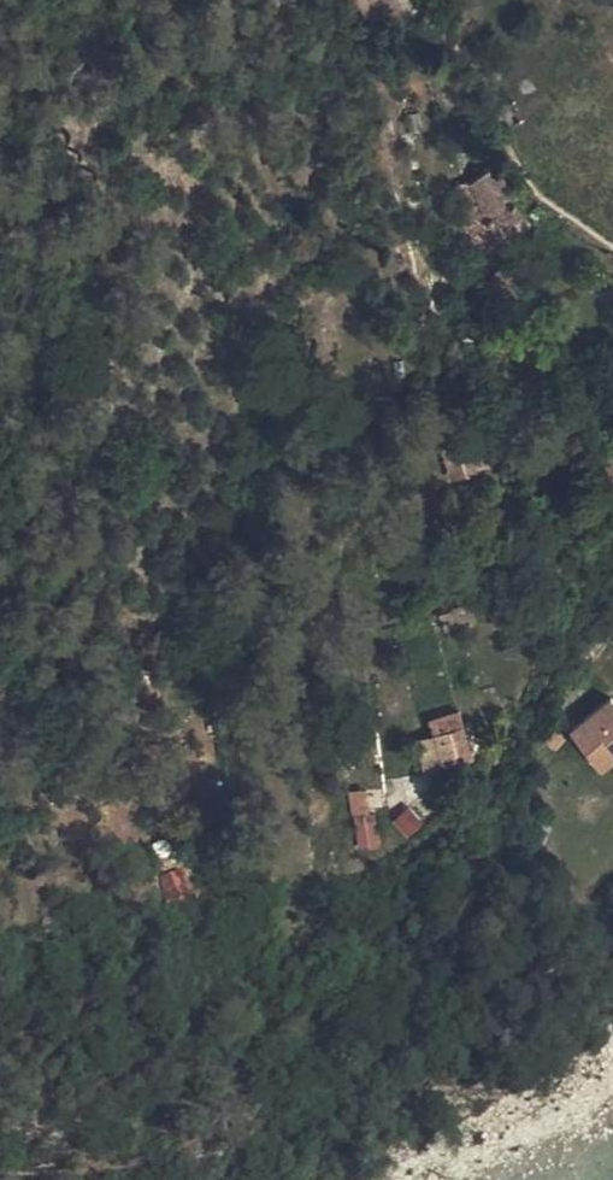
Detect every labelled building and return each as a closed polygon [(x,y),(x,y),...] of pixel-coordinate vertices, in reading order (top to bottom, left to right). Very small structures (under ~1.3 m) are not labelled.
[(475,190),(467,197),(475,244),(491,268),(522,244),(503,220),(522,205),(499,170),(475,190)] [(475,244),(467,197),(467,191),(458,192),(465,230),(475,244)] [(522,205),(503,220),(522,244),(539,231),(522,205)] [(487,291),(501,308),(503,308),(517,320),(530,310),(505,278),(487,291)] [(512,324),(517,320),(503,308),(501,308),(512,324)] [(462,431),(448,436),(461,469),(492,457),(482,432),(465,438),(462,431)] [(130,683),(133,705),(144,704),(141,682),(130,683)] [(612,753),(612,705),(610,702),(576,727),(612,753)] [(432,724),(437,737),(460,726),(455,714),(432,724)] [(460,726),(437,737),(449,766),(472,755),(460,726)] [(576,727),(568,733),(596,770),(612,758),(612,753),(576,727)] [(359,803),(360,813),(363,813),(364,844),(378,843),(377,813),(373,813),(372,803),(359,803)] [(403,838),(422,826),(410,807),(391,820),(403,838)] [(540,830),(546,814),(530,808),(524,825),(540,830)] [(184,872),(161,878),(173,923),(195,919),(184,872)]
